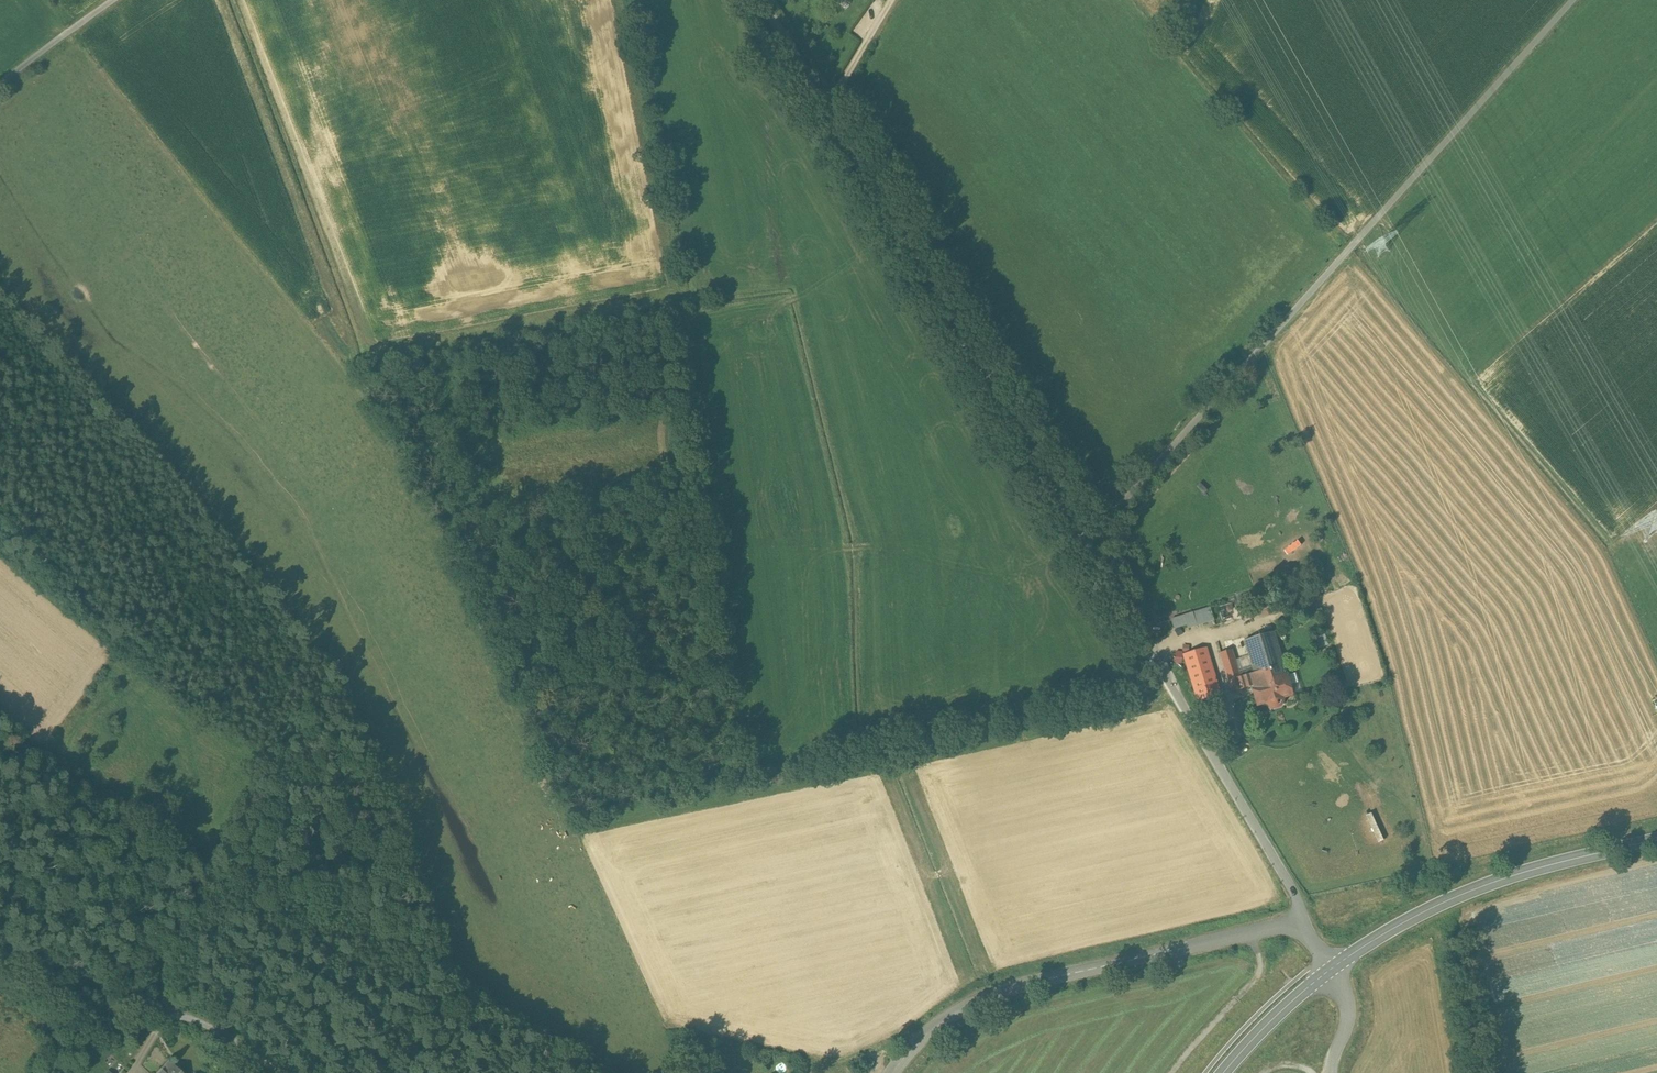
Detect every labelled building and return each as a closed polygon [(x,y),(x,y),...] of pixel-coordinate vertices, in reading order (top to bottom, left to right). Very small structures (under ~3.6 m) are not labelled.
[(1298,557),(1270,568),(1272,574),(1300,563),(1298,557)] [(1170,618),(1172,630),(1184,626),(1186,631),(1216,622),(1211,606),(1170,618)] [(1274,634),(1246,643),(1255,672),(1283,663),(1274,634)] [(1219,693),(1207,650),(1186,655),(1198,699),(1219,693)] [(1233,652),(1221,656),(1234,696),(1246,692),(1240,674),(1233,652)] [(1255,672),(1252,673),(1251,671),(1240,674),(1246,692),(1253,690),(1258,706),(1269,703),(1271,705),(1273,707),(1276,708),(1279,708),(1282,706),(1284,704),(1285,701),(1284,698),(1293,695),(1283,663),(1255,672)] [(1326,785),(1321,787),(1327,802),(1332,800),(1326,785)] [(171,1059),(157,1072),(185,1072),(171,1059)]
